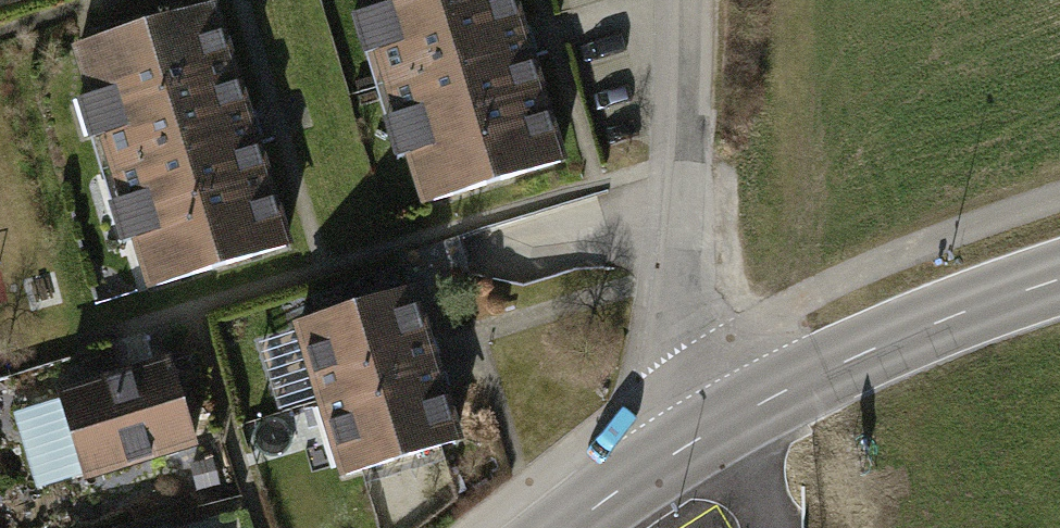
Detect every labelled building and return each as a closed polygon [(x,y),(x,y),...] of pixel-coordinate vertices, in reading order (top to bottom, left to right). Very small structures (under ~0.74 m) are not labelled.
[(417,218),(564,174),(511,0),(351,0),(417,218)] [(145,295),(292,253),(222,13),(75,55),(145,295)] [(446,365),(422,292),(299,333),(323,405),(446,365)] [(470,438),(446,365),(323,405),(347,478),(470,438)] [(46,501),(201,445),(174,369),(19,424),(46,501)]
